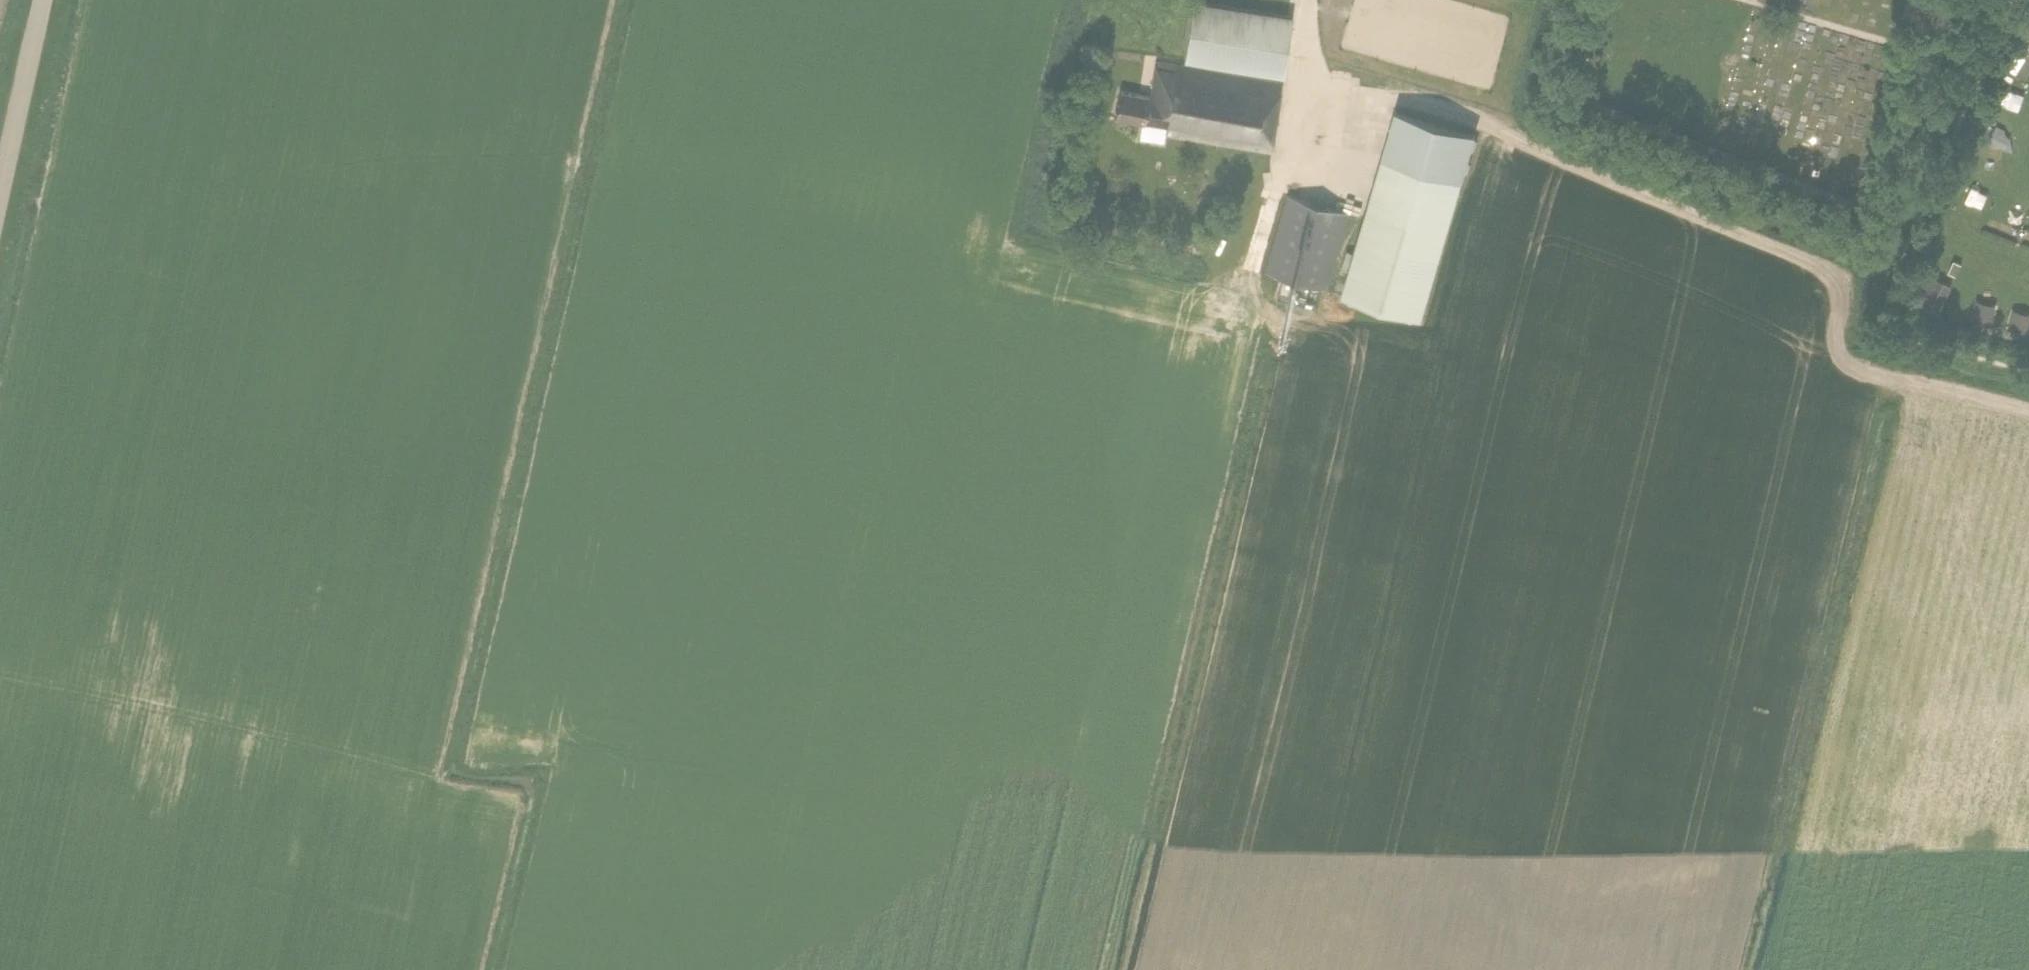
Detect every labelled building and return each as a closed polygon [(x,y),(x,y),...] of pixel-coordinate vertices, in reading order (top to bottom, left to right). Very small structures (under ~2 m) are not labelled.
[(1183,60),(1283,75),(1292,16),(1198,0),(1194,0),(1183,60)] [(1271,150),(1282,81),(1182,65),(1155,60),(1150,96),(1119,90),(1114,116),(1144,121),(1165,124),(1164,132),(1271,150)] [(1476,132),(1395,108),(1341,293),(1422,317),(1476,132)] [(1327,288),(1349,212),(1288,194),(1265,270),(1327,288)] [(1989,322),(1992,309),(1979,305),(1976,319),(1989,322)] [(2025,331),(2028,318),(2015,314),(2012,327),(2025,331)]
